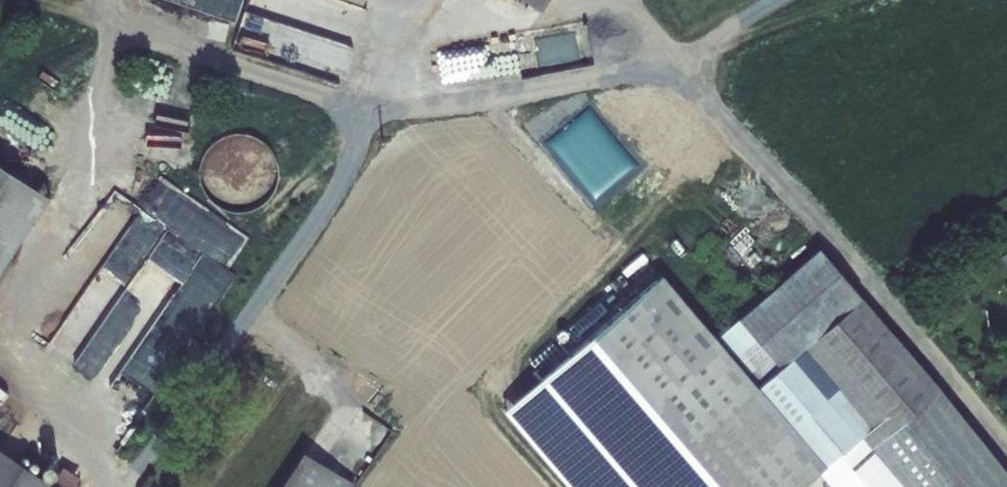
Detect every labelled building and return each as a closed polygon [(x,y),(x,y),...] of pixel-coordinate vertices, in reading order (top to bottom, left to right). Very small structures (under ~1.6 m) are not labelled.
[(368,0),(325,0),(364,12),(368,0)] [(540,17),(550,0),(510,0),(540,17)] [(247,11),(236,47),(289,62),(299,26),(247,11)] [(60,207),(0,164),(0,292),(60,207)] [(231,266),(251,231),(191,197),(165,243),(190,258),(117,383),(154,405),(234,268),(231,266)] [(828,465),(773,399),(872,313),(831,265),(733,350),(683,287),(561,383),(643,486),(834,486),(838,483),(824,469),(828,465)] [(872,313),(773,399),(828,465),(824,469),(838,483),(841,486),(1006,486),(1006,478),(872,313)] [(0,452),(0,486),(50,486),(0,452)] [(303,461),(286,486),(346,486),(303,461)]
